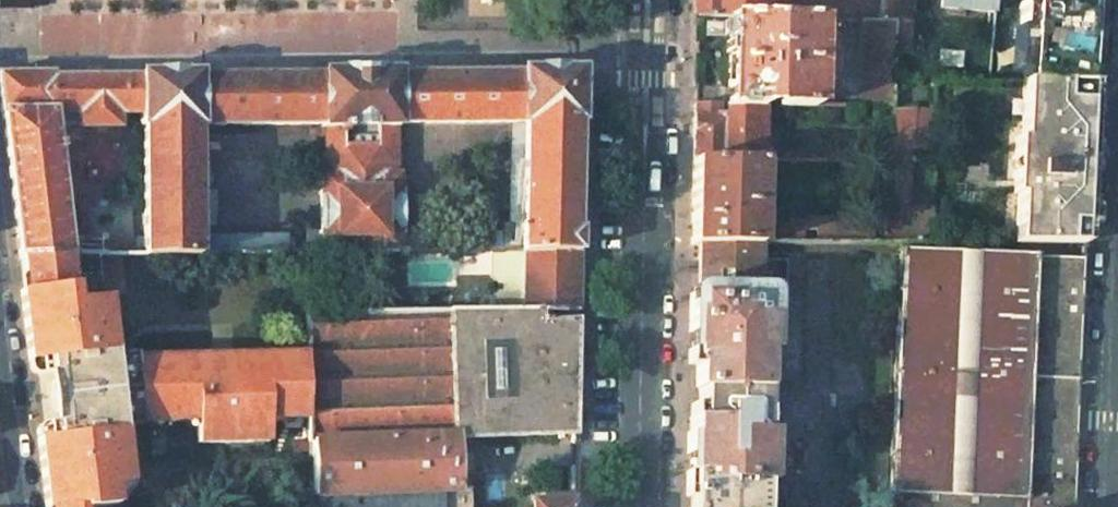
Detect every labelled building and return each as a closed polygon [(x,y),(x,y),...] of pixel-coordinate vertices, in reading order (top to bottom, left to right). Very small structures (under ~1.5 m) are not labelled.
[(695,15),(729,16),(738,17),(740,0),(695,0),(695,15)] [(738,17),(815,19),(863,21),(878,21),(880,0),(740,0),(738,17)] [(878,21),(892,22),(891,51),(909,52),(909,24),(911,0),(880,0),(878,21)] [(940,8),(993,12),(994,0),(941,0),(940,8)] [(1048,3),(1032,2),(1029,82),(1087,84),(1091,84),(1093,63),(1097,0),(1048,0),(1048,3)] [(738,17),(729,16),(727,105),(763,105),(813,105),(815,19),(738,17)] [(878,21),(863,21),(861,105),(891,106),(891,86),(891,77),(891,51),(892,22),(878,21)] [(0,73),(0,109),(1,114),(18,256),(69,255),(56,151),(59,150),(58,143),(55,143),(53,125),(77,126),(116,126),(116,112),(139,112),(140,126),(143,126),(144,254),(197,253),(196,235),(195,125),(321,124),(321,126),(338,127),(338,132),(340,131),(341,171),(338,171),(338,175),(322,175),(322,191),(318,191),(318,194),(320,194),(320,231),(319,231),(319,234),(323,234),(323,252),(398,252),(398,234),(402,234),(402,229),(401,229),(399,194),(401,194),(401,190),(398,190),(398,174),(381,174),(381,170),(379,171),(378,126),(397,126),(397,123),(523,122),(521,251),(524,251),(577,250),(577,230),(574,230),(576,122),(579,122),(580,70),(578,68),(561,69),(561,68),(536,68),(536,69),(519,69),(519,72),(396,73),(396,70),(377,70),(377,69),(340,70),(320,71),(321,73),(198,75),(198,72),(180,72),(156,72),(138,73),(139,76),(51,76),(51,73),(0,73)] [(1016,193),(1015,240),(1085,243),(1088,155),(1090,103),(1091,86),(1091,84),(1087,84),(1029,82),(1022,81),(1020,140),(1013,141),(1011,192),(1016,193)] [(934,111),(902,110),(903,87),(891,86),(891,106),(890,148),(933,149),(934,111)] [(727,105),(693,105),(693,160),(759,161),(761,161),(763,105),(727,105)] [(759,161),(693,160),(691,243),(697,242),(757,243),(758,221),(758,215),(759,161)] [(776,222),(776,221),(758,221),(757,243),(761,243),(931,243),(932,219),(932,209),(903,208),(903,219),(892,219),(811,219),(810,222),(776,222)] [(289,234),(196,235),(197,253),(289,253),(289,234)] [(402,234),(398,234),(398,252),(424,252),(424,234),(402,234)] [(688,490),(697,491),(697,506),(757,506),(757,483),(763,483),(765,432),(757,431),(758,409),(765,409),(764,389),(759,388),(759,350),(766,349),(766,285),(760,285),(760,271),(761,243),(757,243),(697,242),(695,303),(691,303),(690,357),(699,357),(698,405),(698,417),(690,418),(688,490)] [(887,506),(1074,506),(1079,378),(1084,257),(897,247),(887,506)] [(577,250),(524,251),(519,310),(575,309),(577,250)] [(18,256),(31,360),(37,360),(111,349),(105,296),(127,293),(123,255),(69,255),(18,256)] [(309,442),(468,436),(468,437),(573,434),(575,309),(519,310),(306,312),(308,408),(308,417),(308,419),(309,442)] [(120,426),(112,355),(111,354),(111,349),(37,360),(39,374),(54,372),(61,423),(44,425),(46,440),(121,429),(120,426)] [(213,352),(134,352),(140,411),(142,411),(162,411),(162,423),(179,422),(179,417),(179,410),(190,410),(193,417),(194,444),(252,444),(252,435),(267,435),(267,420),(279,419),(279,408),(308,408),(307,350),(230,351),(230,358),(213,358),(213,352)] [(140,411),(134,352),(112,355),(120,426),(142,423),(140,411)] [(689,404),(690,418),(698,417),(698,405),(689,404)] [(308,408),(279,408),(279,419),(308,419),(308,417),(308,408)] [(142,423),(161,423),(162,423),(162,411),(142,411),(140,411),(142,423)] [(46,440),(42,440),(40,441),(48,506),(98,506),(112,505),(111,487),(129,485),(121,429),(46,440)] [(268,443),(267,435),(252,435),(252,444),(268,443)] [(309,442),(311,506),(572,506),(572,499),(534,501),(533,489),(470,492),(468,437),(468,436),(309,442)] [(688,506),(697,506),(697,491),(688,490),(688,506)]
